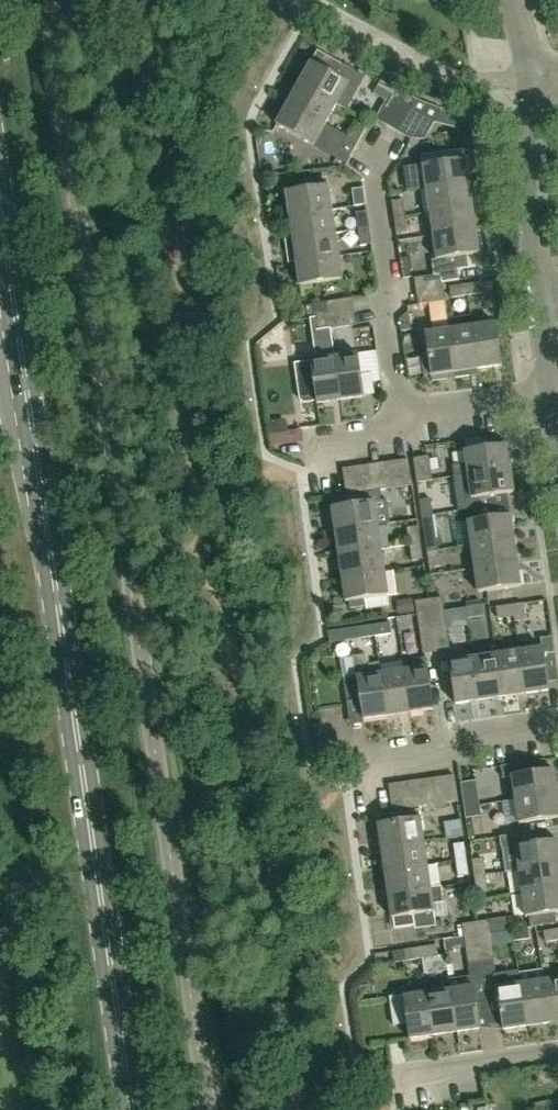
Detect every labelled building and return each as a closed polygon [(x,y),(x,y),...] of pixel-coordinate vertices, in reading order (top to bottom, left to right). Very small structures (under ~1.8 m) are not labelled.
[(343,65),(319,51),(301,83),(338,104),(350,83),(337,76),(343,65)] [(301,83),(289,105),(326,126),(338,104),(301,83)] [(388,126),(406,95),(393,88),(376,119),(388,126)] [(388,126),(400,133),(417,102),(406,95),(388,126)] [(411,139),(419,126),(430,133),(442,109),(419,103),(417,102),(400,133),(411,139)] [(326,126),(289,105),(277,125),(315,146),(326,126)] [(357,123),(349,138),(359,144),(367,129),(357,123)] [(351,158),(359,144),(349,138),(341,153),(351,158)] [(428,189),(470,183),(466,160),(462,160),(460,150),(445,153),(447,162),(424,166),(428,189)] [(290,216),(333,210),(329,186),(321,187),(320,178),(302,181),(304,190),(287,192),(290,216)] [(470,183),(428,189),(431,212),(473,206),(470,183)] [(367,205),(364,188),(353,190),(355,206),(367,205)] [(395,217),(406,215),(404,200),(392,201),(395,217)] [(473,206),(431,212),(434,235),(476,229),(473,206)] [(293,239),(336,233),(333,210),(290,216),(293,239)] [(370,227),(367,211),(356,213),(359,229),(370,227)] [(395,217),(397,235),(409,233),(406,215),(395,217)] [(370,227),(359,229),(361,246),(372,244),(370,227)] [(444,288),(443,282),(460,280),(459,270),(464,269),(462,256),(480,253),(476,229),(434,235),(438,260),(433,260),(435,276),(416,278),(417,292),(444,288)] [(297,263),(340,256),(336,233),(293,239),(297,263)] [(340,256),(297,263),(300,286),(343,280),(340,256)] [(477,264),(478,275),(501,274),(500,263),(477,264)] [(466,284),(468,296),(485,293),(484,282),(466,284)] [(450,287),(452,298),(468,296),(466,284),(450,287)] [(444,288),(417,292),(419,305),(446,301),(444,288)] [(330,315),(355,312),(353,298),(313,304),(315,317),(330,315)] [(330,315),(332,329),(357,325),(355,312),(330,315)] [(410,312),(401,320),(403,332),(413,330),(410,312)] [(330,315),(315,317),(317,331),(332,329),(330,315)] [(422,357),(424,376),(431,375),(432,381),(448,379),(447,374),(455,372),(456,378),(450,330),(448,318),(424,321),(429,356),(422,357)] [(473,327),(479,369),(502,366),(497,324),(473,327)] [(479,369),(473,327),(450,330),(456,378),(471,376),(470,370),(479,369)] [(336,357),(342,401),(366,397),(365,393),(375,391),(373,375),(363,376),(360,354),(336,357)] [(304,403),(317,401),(317,404),(342,401),(336,357),(311,361),(312,370),(300,372),(297,376),(301,400),(304,403)] [(465,451),(466,463),(453,465),(455,477),(468,475),(511,469),(507,445),(465,451)] [(430,456),(414,458),(418,482),(433,480),(430,456)] [(413,485),(409,459),(396,461),(399,487),(413,485)] [(399,487),(396,461),(382,463),(385,489),(399,487)] [(369,465),(373,491),(385,489),(382,463),(369,465)] [(373,491),(369,465),(355,467),(360,493),(373,491)] [(360,493),(355,467),(343,469),(347,494),(360,493)] [(472,499),(508,493),(514,492),(511,469),(468,475),(472,499)] [(423,517),(434,515),(432,498),(420,500),(423,517)] [(336,531),(379,525),(376,501),(333,508),(330,509),(327,511),(329,523),(332,524),(335,524),(336,531)] [(434,515),(423,517),(425,535),(437,534),(434,515)] [(472,544),(515,538),(512,515),(469,521),(472,544)] [(340,554),(383,548),(379,525),(336,531),(340,554)] [(407,528),(409,543),(421,541),(419,526),(407,528)] [(428,551),(439,549),(437,534),(425,535),(428,551)] [(515,538),(472,544),(476,569),(518,562),(515,538)] [(424,561),(422,543),(421,541),(409,543),(412,563),(424,561)] [(343,577),(386,572),(383,548),(340,554),(337,554),(334,557),(335,568),(339,570),(342,569),(343,577)] [(439,549),(428,551),(430,568),(442,566),(439,549)] [(518,562),(476,569),(479,592),(522,586),(518,562)] [(386,572),(343,577),(347,601),(352,600),(353,607),(366,605),(365,598),(390,595),(386,572)] [(432,612),(445,610),(443,597),(430,599),(432,612)] [(432,612),(430,599),(416,601),(418,614),(432,612)] [(514,605),(516,621),(526,620),(524,603),(514,605)] [(485,616),(483,605),(466,607),(467,618),(485,616)] [(516,621),(514,605),(497,607),(498,618),(514,616),(515,622),(516,621)] [(432,612),(437,652),(451,650),(445,610),(432,612)] [(432,612),(418,614),(423,654),(437,652),(432,612)] [(374,625),(375,636),(392,634),(391,622),(374,625)] [(375,636),(374,625),(357,627),(359,639),(375,636)] [(347,629),(329,632),(331,643),(349,640),(347,629)] [(527,693),(550,690),(549,682),(557,681),(557,669),(553,637),(541,639),(543,648),(520,651),(527,693)] [(527,693),(520,651),(498,654),(504,696),(527,693)] [(504,696),(498,654),(474,658),(480,700),(504,696)] [(361,705),(363,720),(387,716),(379,664),(367,665),(365,655),(354,657),(357,678),(344,680),(348,706),(361,705)] [(403,661),(411,713),(434,709),(426,658),(403,661)] [(480,700),(474,658),(450,661),(456,703),(480,700)] [(380,664),(379,664),(387,716),(411,713),(403,661),(402,661),(380,664)] [(541,760),(502,766),(504,778),(513,776),(517,800),(557,794),(557,789),(555,769),(543,771),(541,760)] [(455,775),(442,777),(446,803),(459,801),(455,775)] [(432,805),(446,803),(442,777),(429,779),(432,805)] [(429,779),(416,781),(420,807),(432,805),(429,779)] [(416,781),(403,783),(407,809),(420,807),(416,781)] [(477,781),(461,783),(465,807),(481,805),(477,781)] [(393,811),(407,809),(403,783),(389,785),(393,811)] [(517,800),(520,823),(557,817),(557,794),(517,800)] [(481,805),(465,807),(466,818),(483,816),(481,805)] [(381,847),(425,842),(420,807),(407,809),(393,811),(394,815),(379,817),(380,823),(378,824),(381,847)] [(519,870),(557,864),(557,842),(557,840),(515,846),(516,848),(509,849),(507,847),(502,848),(506,872),(519,870)] [(385,871),(428,865),(425,842),(381,847),(385,871)] [(456,861),(468,859),(466,843),(454,844),(456,861)] [(475,877),(487,875),(484,858),(473,860),(475,877)] [(468,859),(456,861),(458,877),(470,875),(468,859)] [(519,870),(522,895),(557,890),(557,864),(519,870)] [(388,894),(431,888),(428,865),(385,871),(388,894)] [(487,875),(475,877),(477,893),(489,892),(487,875)] [(445,902),(442,887),(431,888),(388,894),(392,918),(393,918),(395,929),(416,925),(414,915),(435,912),(434,904),(445,902)] [(537,927),(556,924),(554,913),(557,912),(557,890),(522,895),(526,917),(528,917),(529,928),(530,928),(537,927)] [(479,935),(492,933),(490,920),(477,922),(479,935)] [(479,935),(477,922),(463,924),(465,938),(479,935)] [(530,928),(529,928),(513,930),(514,942),(531,939),(530,928)] [(544,931),(545,942),(557,940),(557,929),(544,931)] [(492,933),(479,935),(483,962),(494,960),(496,960),(494,945),(492,933)] [(451,989),(457,1033),(481,1029),(475,986),(474,978),(485,976),(483,962),(479,935),(465,938),(468,964),(470,964),(472,976),(451,979),(453,989),(451,989)] [(421,948),(423,959),(439,957),(438,945),(421,948)] [(423,959),(421,948),(404,950),(406,961),(423,959)] [(519,973),(527,1026),(551,1022),(545,981),(543,970),(519,973)] [(496,975),(485,976),(488,1000),(500,998),(504,1029),(527,1026),(519,973),(519,971),(496,975)] [(545,981),(551,1022),(557,1021),(557,979),(545,981)] [(457,1033),(451,989),(428,993),(434,1036),(457,1033)] [(395,1026),(408,1024),(410,1040),(434,1036),(428,993),(391,998),(395,1026)]
